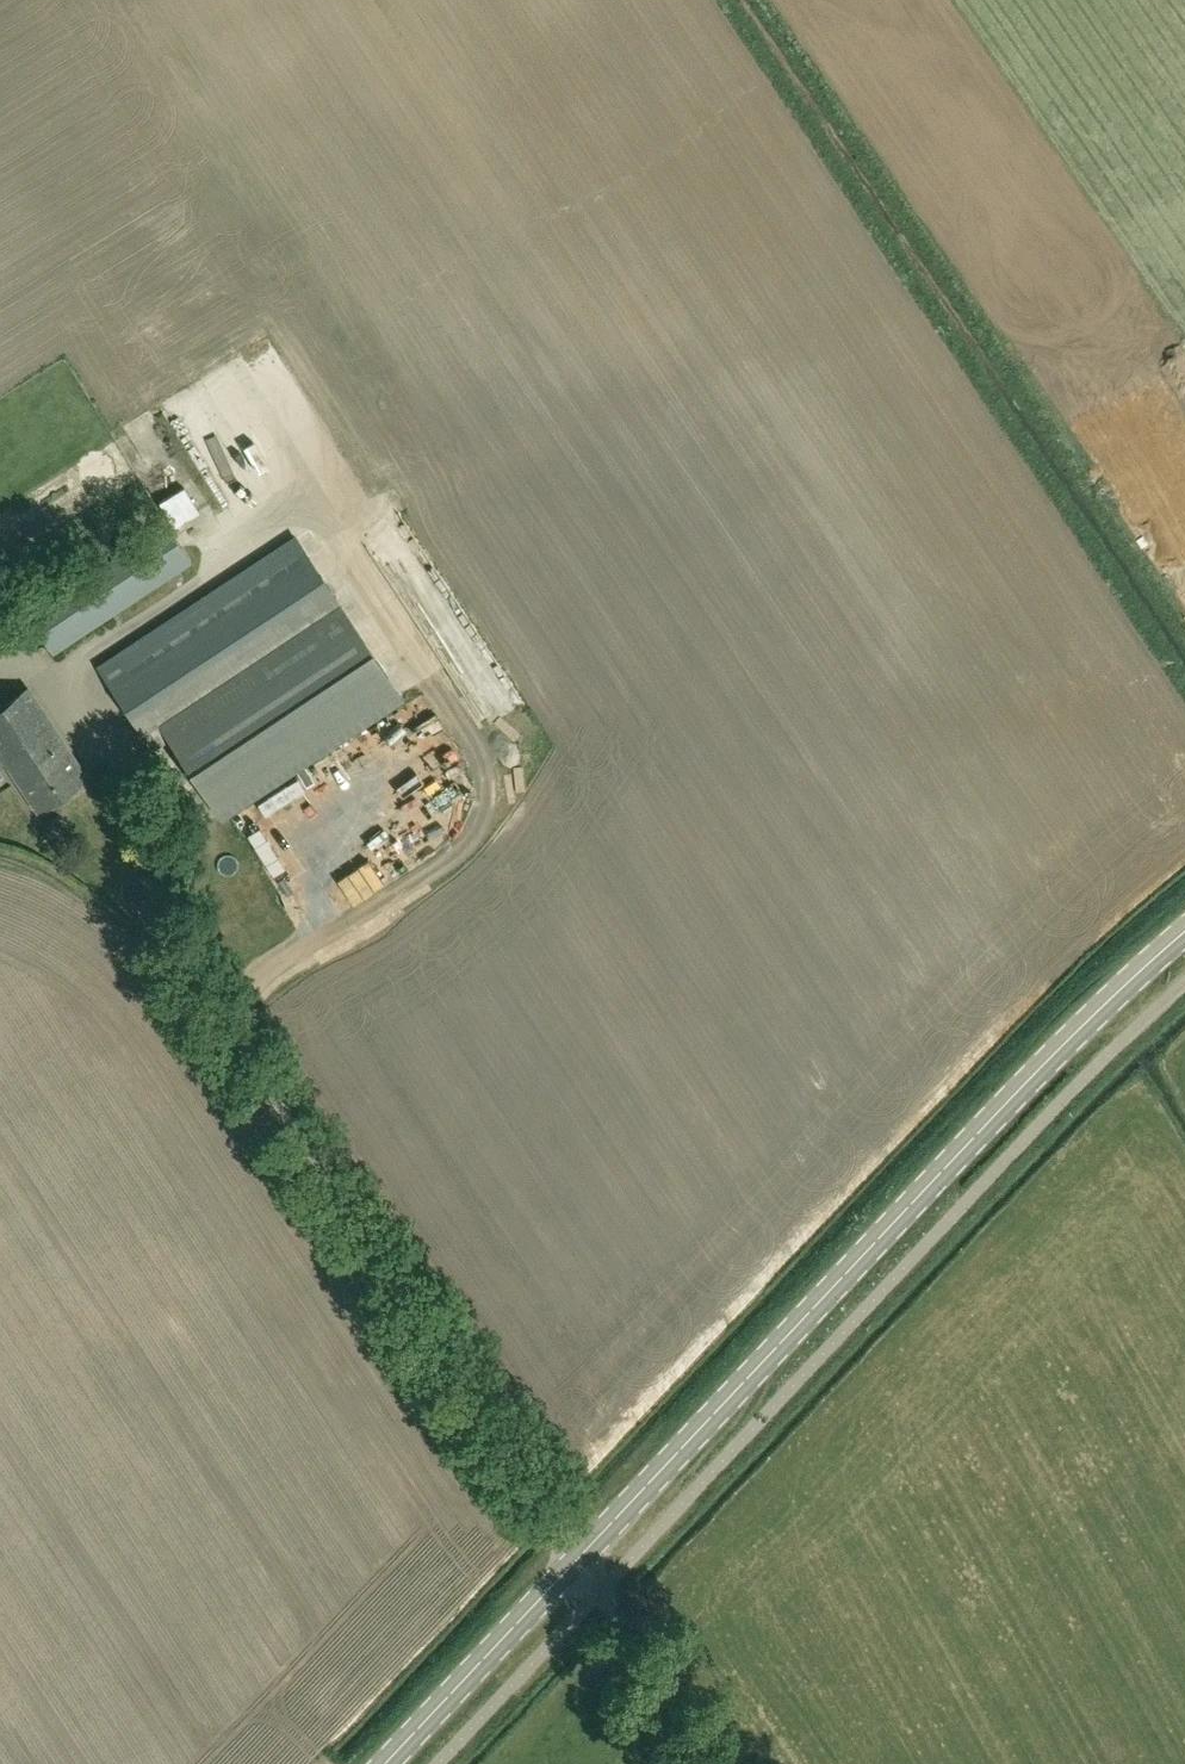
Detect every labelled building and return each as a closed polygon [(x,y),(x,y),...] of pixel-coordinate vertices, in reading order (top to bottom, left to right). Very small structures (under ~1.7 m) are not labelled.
[(166,523),(27,616),(54,654),(193,562),(166,523)] [(295,537),(98,667),(152,748),(169,736),(221,814),(400,695),(295,537)] [(5,761),(37,810),(87,777),(28,687),(0,706),(0,765),(5,761)]
